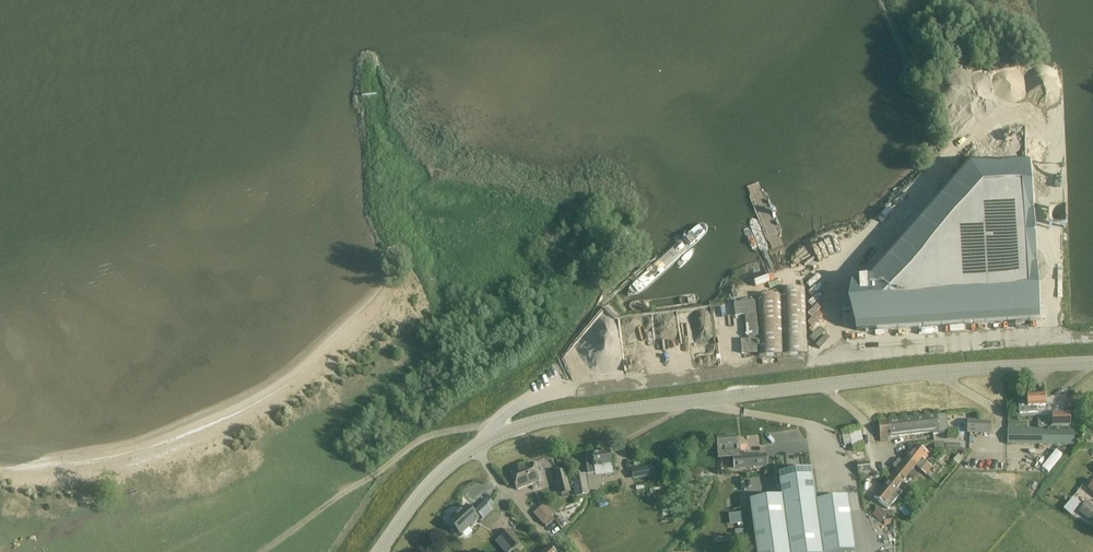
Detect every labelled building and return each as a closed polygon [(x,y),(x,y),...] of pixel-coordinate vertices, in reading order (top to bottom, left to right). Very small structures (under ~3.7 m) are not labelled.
[(878,321),(878,330),(1040,320),(1030,159),(968,161),(890,252),(892,254),(891,255),(890,254),(875,271),(877,292),(885,292),(885,296),(877,297),(878,316),(887,316),(887,321),(878,321)] [(858,276),(853,277),(855,311),(853,311),(854,318),(855,318),(856,331),(878,330),(878,321),(887,321),(887,316),(878,316),(877,297),(885,296),(885,292),(877,292),(875,271),(890,254),(891,255),(892,254),(890,252),(889,250),(888,251),(889,253),(886,255),(882,252),(882,251),(881,250),(858,276)] [(755,302),(734,303),(734,305),(735,316),(745,315),(747,338),(749,338),(749,340),(741,341),(742,354),(758,353),(757,342),(757,339),(752,340),(752,337),(758,337),(759,346),(759,357),(808,355),(807,344),(805,292),(805,289),(781,290),(781,293),(781,296),(758,297),(759,331),(758,332),(755,302)] [(1027,395),(1027,402),(1019,402),(1019,414),(1037,413),(1037,407),(1045,406),(1045,394),(1027,395)] [(1052,419),(1052,426),(1070,427),(1071,415),(1071,413),(1053,413),(1052,419)] [(907,419),(887,421),(890,437),(909,435),(921,434),(933,433),(933,435),(938,434),(948,433),(947,431),(948,431),(946,415),(936,416),(907,419)] [(887,421),(878,422),(881,442),(888,441),(888,437),(890,437),(887,421)] [(968,421),(967,433),(989,434),(990,422),(968,421)] [(864,448),(860,426),(842,430),(845,445),(851,444),(853,451),(864,448)] [(1008,429),(1007,445),(1041,445),(1074,446),(1074,430),(1008,429)] [(736,437),(717,439),(719,459),(734,458),(735,469),(765,466),(765,463),(764,455),(740,457),(740,451),(746,451),(746,445),(740,446),(740,445),(736,445),(736,437)] [(927,454),(914,444),(907,452),(910,454),(906,459),(916,467),(921,471),(928,462),(925,460),(929,456),(927,454)] [(613,474),(613,473),(610,452),(585,455),(588,475),(595,474),(595,476),(613,474)] [(563,456),(555,458),(558,466),(565,464),(563,456)] [(893,475),(903,482),(908,476),(913,480),(917,475),(912,471),(916,467),(906,459),(903,463),(899,459),(893,466),(897,470),(893,475)] [(870,462),(857,463),(858,474),(870,473),(870,462)] [(539,481),(532,464),(511,473),(517,490),(539,481)] [(652,466),(632,470),(634,480),(654,476),(652,466)] [(750,501),(756,551),(855,551),(848,498),(816,502),(812,470),(779,474),(782,497),(750,501)] [(560,495),(570,492),(565,471),(554,474),(560,495)] [(688,473),(689,481),(701,480),(700,471),(688,473)] [(589,495),(588,492),(585,474),(573,476),(576,497),(589,495)] [(884,486),(898,497),(902,492),(898,488),(903,482),(893,475),(884,486)] [(884,486),(874,498),(888,510),(898,497),(884,486)] [(493,505),(488,499),(484,502),(490,508),(493,505)] [(1085,517),(1092,524),(1092,506),(1087,501),(1078,512),(1085,517)] [(543,524),(552,517),(554,515),(544,504),(533,513),(542,524),(543,524)] [(466,507),(446,525),(458,538),(478,520),(466,507)] [(885,524),(890,518),(878,508),(872,515),(881,523),(882,521),(885,524)] [(501,537),(512,550),(520,543),(509,530),(501,537)]
